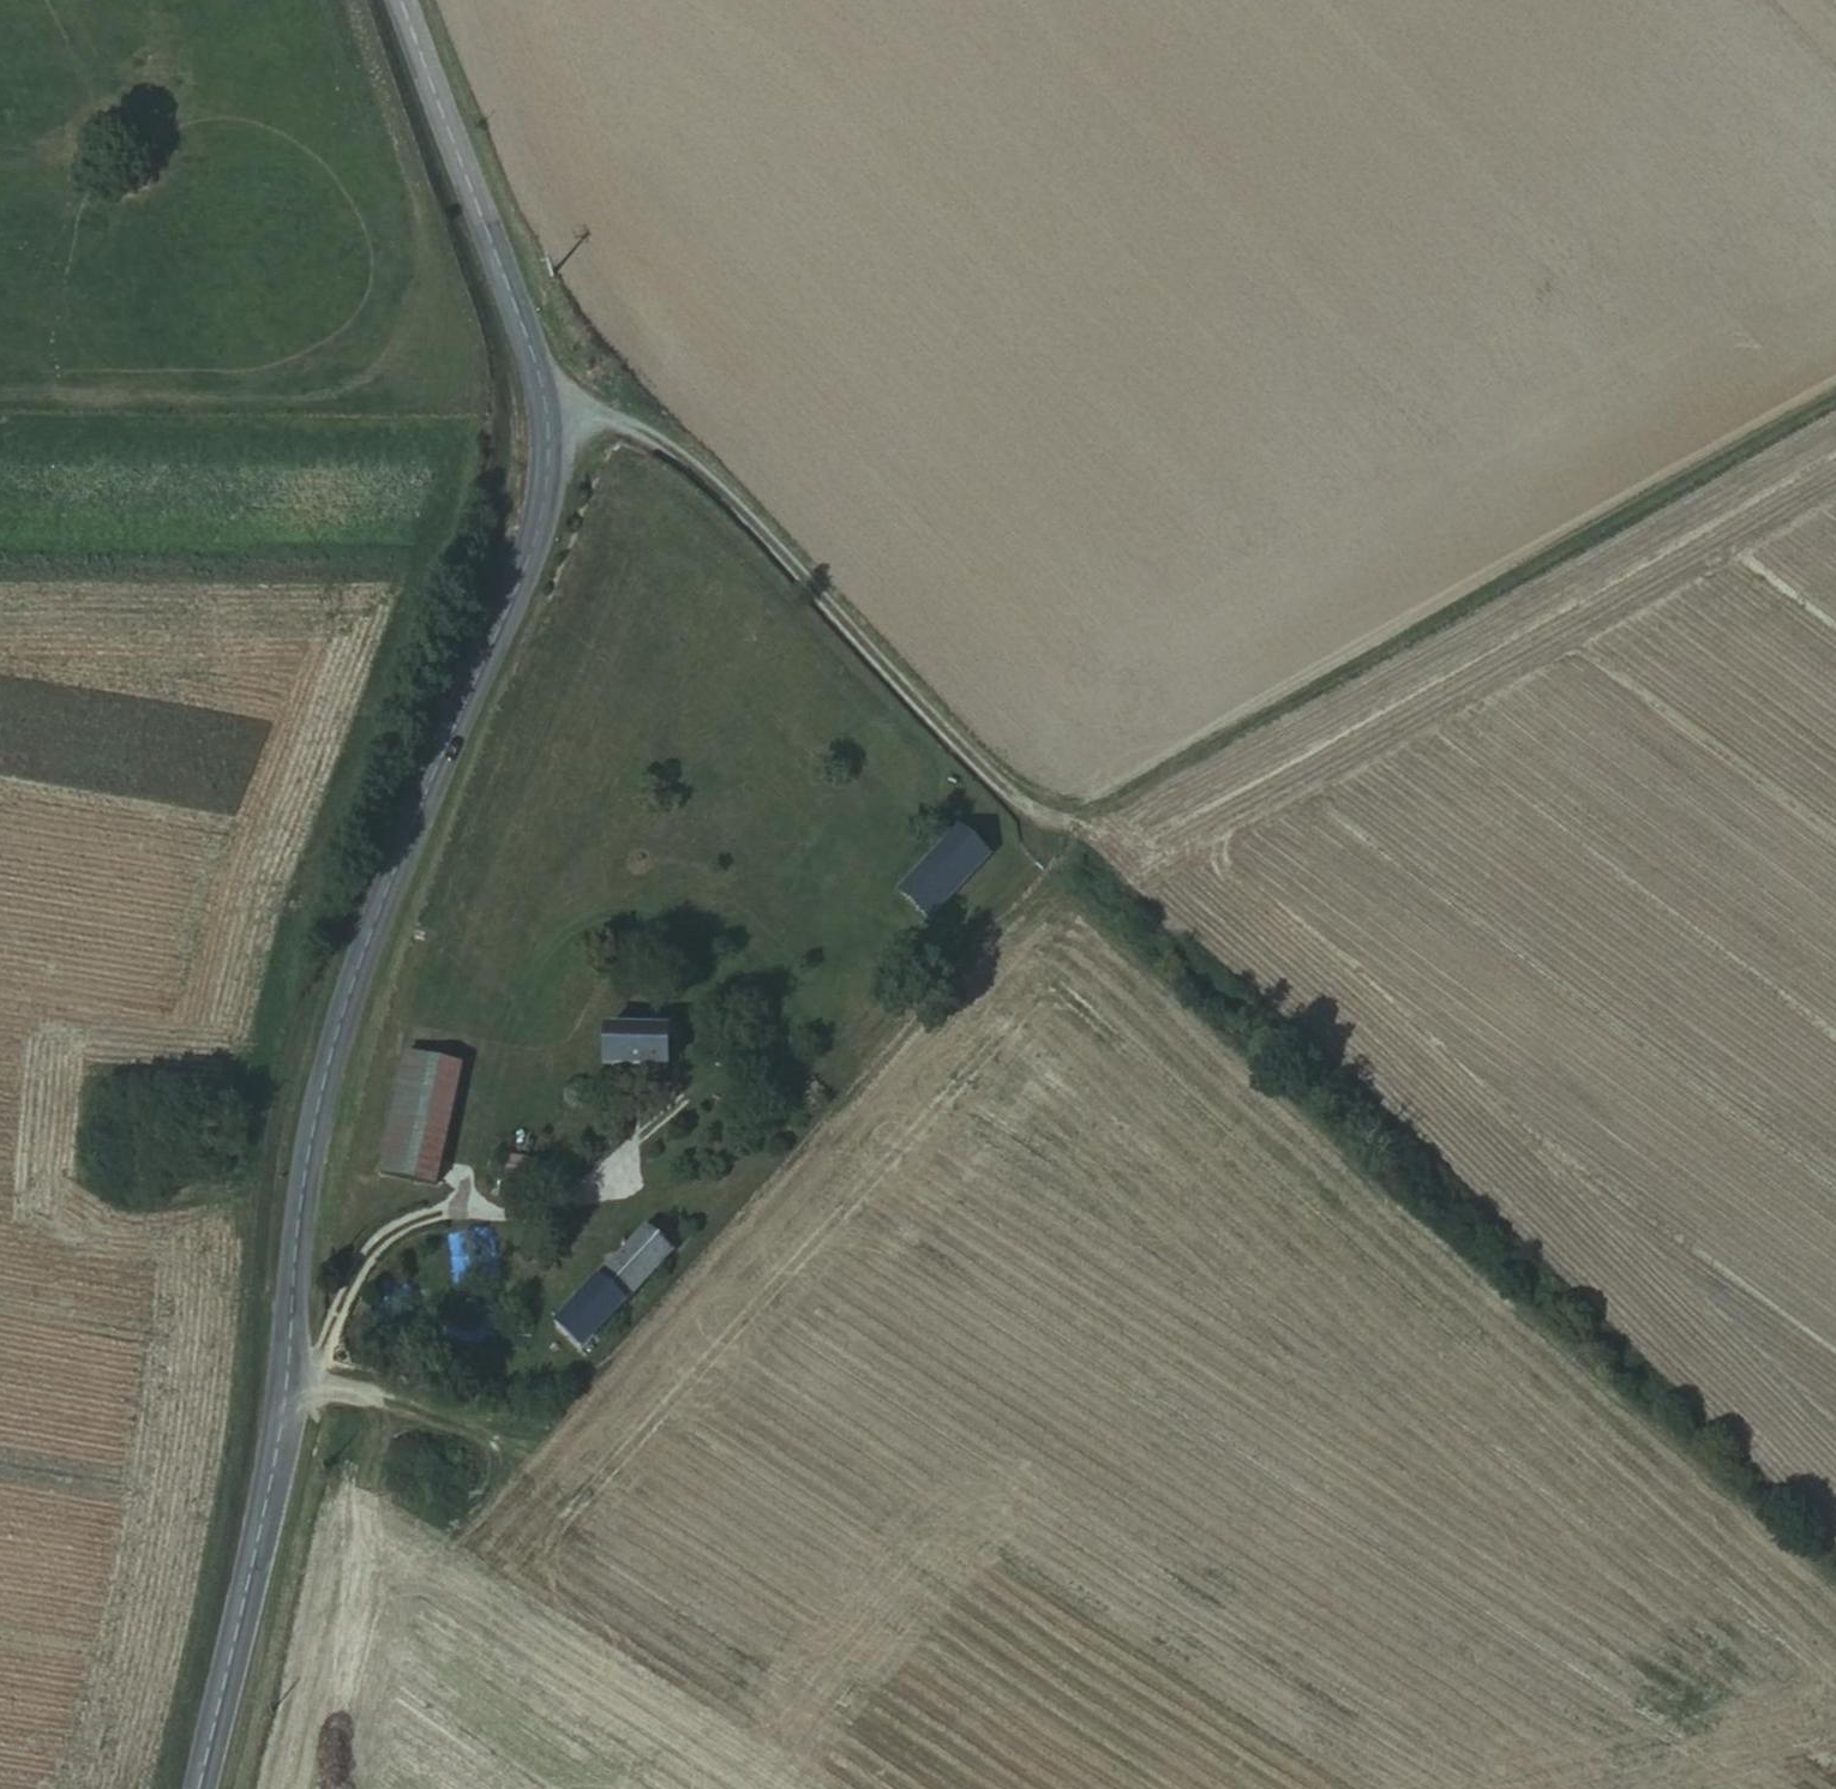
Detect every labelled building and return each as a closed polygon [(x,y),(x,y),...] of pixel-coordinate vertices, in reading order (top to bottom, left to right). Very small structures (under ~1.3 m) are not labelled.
[(928,915),(992,850),(970,825),(904,890),(928,915)] [(606,1069),(681,1070),(680,1035),(607,1032),(606,1069)] [(383,1177),(429,1187),(452,1067),(409,1055),(383,1177)] [(560,1322),(586,1346),(673,1256),(648,1230),(560,1322)]
